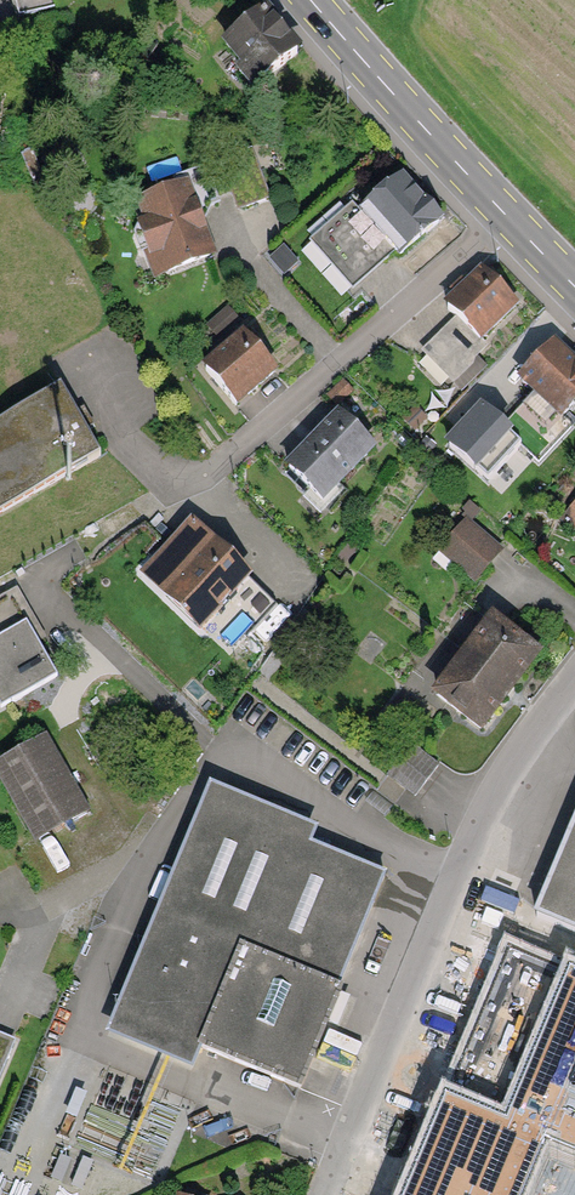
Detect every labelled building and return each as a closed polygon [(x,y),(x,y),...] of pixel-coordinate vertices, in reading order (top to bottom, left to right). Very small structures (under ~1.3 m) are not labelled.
[(19,16),(55,6),(54,0),(15,0),(19,16)] [(264,13),(227,44),(246,67),(240,72),(254,89),(297,53),(264,13)] [(178,190),(133,206),(158,272),(209,253),(193,211),(234,196),(240,210),(268,199),(251,152),(174,181),(178,190)] [(402,180),(363,215),(400,257),(439,222),(402,180)] [(386,257),(351,217),(319,245),(354,285),(386,257)] [(484,273),(448,308),(458,319),(427,350),(454,377),(485,346),(479,341),(516,305),(484,273)] [(245,336),(206,368),(236,404),(275,372),(245,336)] [(522,381),(536,394),(519,412),(555,445),(572,427),(562,418),(574,404),(574,364),(555,346),(522,381)] [(351,392),(343,383),(328,396),(337,406),(351,392)] [(0,421),(0,512),(99,456),(60,387),(0,421)] [(555,445),(519,412),(503,430),(482,410),(448,446),(488,483),(521,447),(539,463),(555,445)] [(340,416),(289,468),(321,499),(372,448),(340,416)] [(189,573),(167,596),(230,657),(280,606),(193,521),(165,550),(189,573)] [(501,551),(466,521),(440,551),(475,581),(501,551)] [(1,711),(56,679),(26,626),(30,624),(12,590),(0,597),(0,710),(1,711)] [(537,656),(493,622),(437,695),(481,729),(537,656)] [(438,766),(411,746),(388,776),(415,796),(438,766)] [(0,764),(0,774),(34,835),(81,809),(64,778),(52,785),(31,747),(0,764)] [(305,1091),(388,874),(314,845),(322,824),(212,782),(115,1035),(196,1066),(201,1051),(305,1091)] [(537,916),(574,932),(574,824),(537,916)] [(523,910),(442,1113),(452,1115),(549,1154),(574,1089),(574,932),(537,916),(523,910)] [(18,1045),(0,1037),(0,1086),(18,1045)] [(452,1115),(421,1193),(427,1194),(533,1194),(549,1154),(452,1115)] [(215,1193),(189,1182),(184,1194),(214,1194),(215,1193)]
